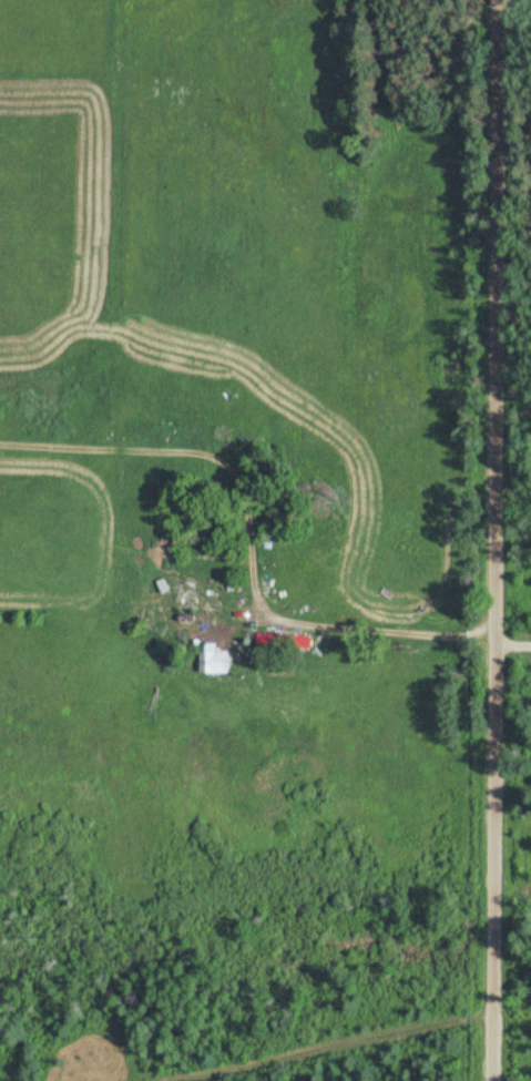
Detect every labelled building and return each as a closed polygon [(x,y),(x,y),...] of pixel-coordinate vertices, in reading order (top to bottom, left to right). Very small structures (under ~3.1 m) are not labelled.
[(211,644),(195,644),(195,674),(223,674),(223,651),(211,651),(211,644)]
